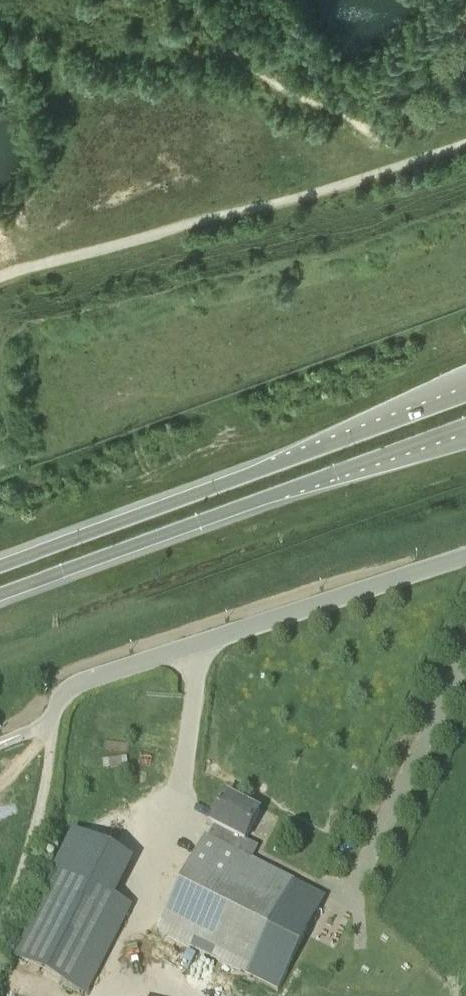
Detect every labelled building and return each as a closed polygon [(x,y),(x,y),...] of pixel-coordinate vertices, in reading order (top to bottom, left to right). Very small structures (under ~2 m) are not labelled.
[(226,795),(211,826),(245,843),(260,813),(226,795)] [(157,931),(271,989),(318,894),(205,837),(157,931)] [(127,905),(111,897),(82,883),(36,974),(80,995),(81,995),(127,905)]
